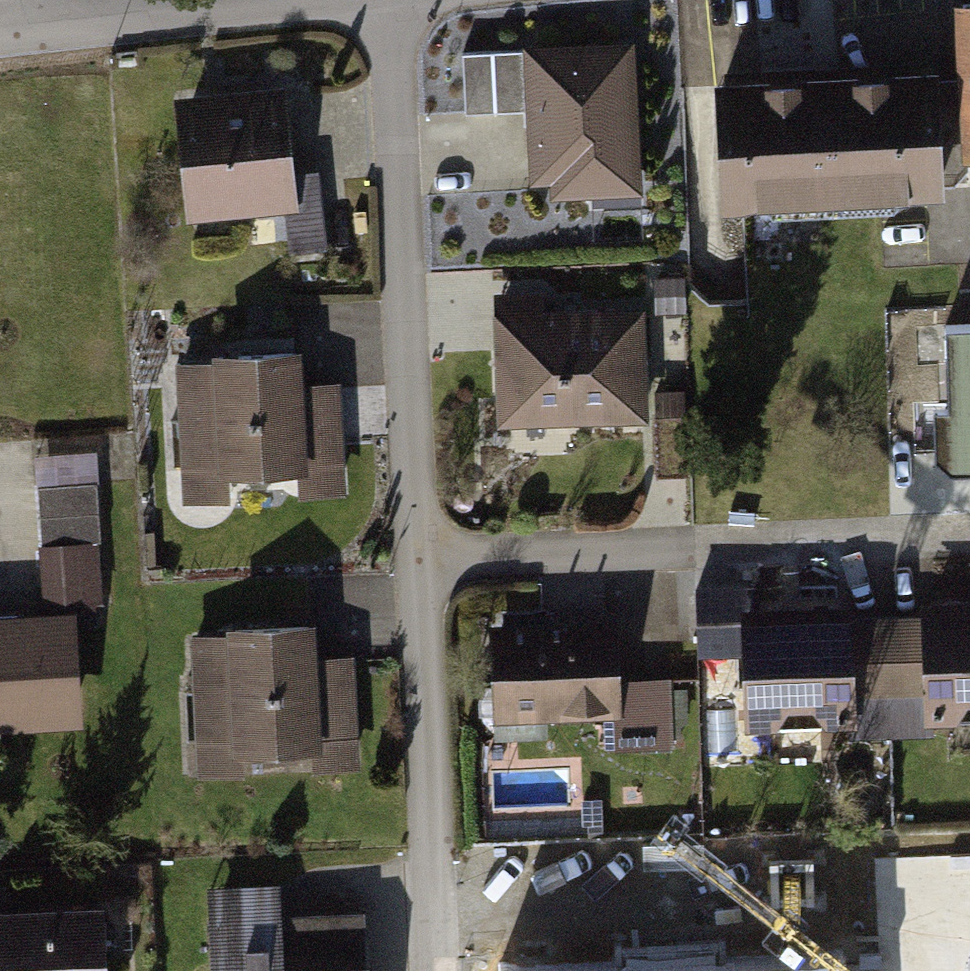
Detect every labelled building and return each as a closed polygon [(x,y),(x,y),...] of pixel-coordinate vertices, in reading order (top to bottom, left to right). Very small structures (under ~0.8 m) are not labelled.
[(940,2),(951,159),(969,157),(969,0),(967,0),(940,2)] [(465,107),(520,102),(515,56),(515,47),(460,53),(465,107)] [(627,49),(515,56),(520,102),(525,178),(549,176),(550,193),(635,187),(627,49)] [(927,193),(920,68),(698,81),(705,206),(927,193)] [(276,90),(163,98),(172,222),(285,214),(276,90)] [(533,293),(483,294),(486,431),(639,427),(637,311),(533,313),(533,293)] [(937,442),(953,465),(969,464),(969,313),(957,314),(956,387),(935,390),(937,442)] [(287,352),(165,361),(175,507),(221,504),(218,474),(290,469),(292,496),(338,493),(330,386),(289,389),(287,352)] [(0,616),(0,735),(71,731),(66,633),(93,632),(82,450),(29,453),(38,614),(0,616)] [(733,649),(730,599),(689,601),(692,651),(733,649)] [(906,604),(907,623),(840,625),(840,610),(731,613),(733,649),(735,704),(735,732),(969,724),(969,602),(906,604)] [(605,618),(478,624),(482,723),(609,717),(608,685),(605,618)] [(211,635),(179,637),(188,783),(237,780),(236,757),(305,755),(305,775),(355,773),(348,659),(308,661),(306,621),(211,626),(211,635)] [(659,683),(608,685),(611,753),(661,752),(659,683)] [(197,891),(202,970),(353,970),(350,915),(274,920),(272,887),(197,891)] [(95,904),(0,910),(0,908),(0,970),(99,970),(95,904)]
